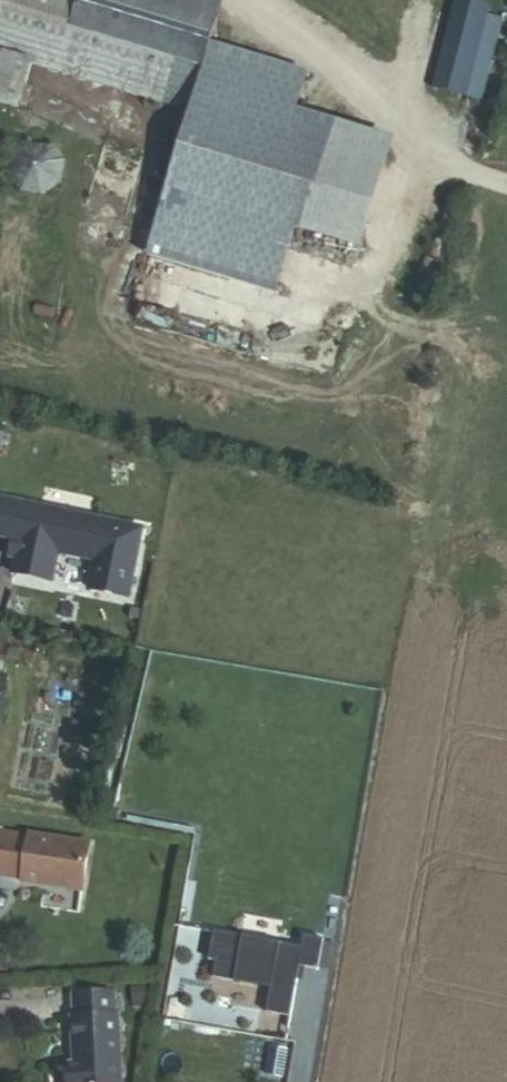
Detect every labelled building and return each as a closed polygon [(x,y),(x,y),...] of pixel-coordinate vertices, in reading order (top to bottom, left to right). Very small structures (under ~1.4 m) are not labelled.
[(188,116),(200,79),(211,44),(216,28),(125,0),(78,0),(69,29),(0,7),(0,107),(19,113),(32,68),(188,116)] [(78,0),(0,0),(0,7),(69,29),(78,0)] [(223,5),(208,0),(125,0),(216,28),(223,5)] [(432,91),(479,104),(503,22),(488,18),(491,10),(458,1),(432,91)] [(308,75),(211,44),(200,79),(188,116),(146,254),(275,294),(295,229),(359,248),(392,138),(297,109),(308,75)] [(43,202),(59,190),(63,164),(52,150),(29,146),(12,156),(7,181),(21,197),(43,202)] [(92,563),(87,592),(126,599),(137,531),(0,507),(0,542),(11,544),(8,562),(13,563),(10,579),(49,586),(54,556),(92,563)] [(1,724),(8,677),(0,676),(0,724),(1,724)] [(30,834),(29,838),(0,833),(0,875),(22,879),(22,881),(81,891),(88,844),(30,834)] [(216,939),(211,961),(218,963),(215,980),(273,992),(268,1015),(293,1020),(304,969),(321,973),(327,942),(307,938),(303,957),(216,939)] [(74,996),(75,1019),(72,1019),(75,1065),(69,1065),(70,1081),(121,1081),(117,1017),(114,1017),(113,993),(74,996)]
